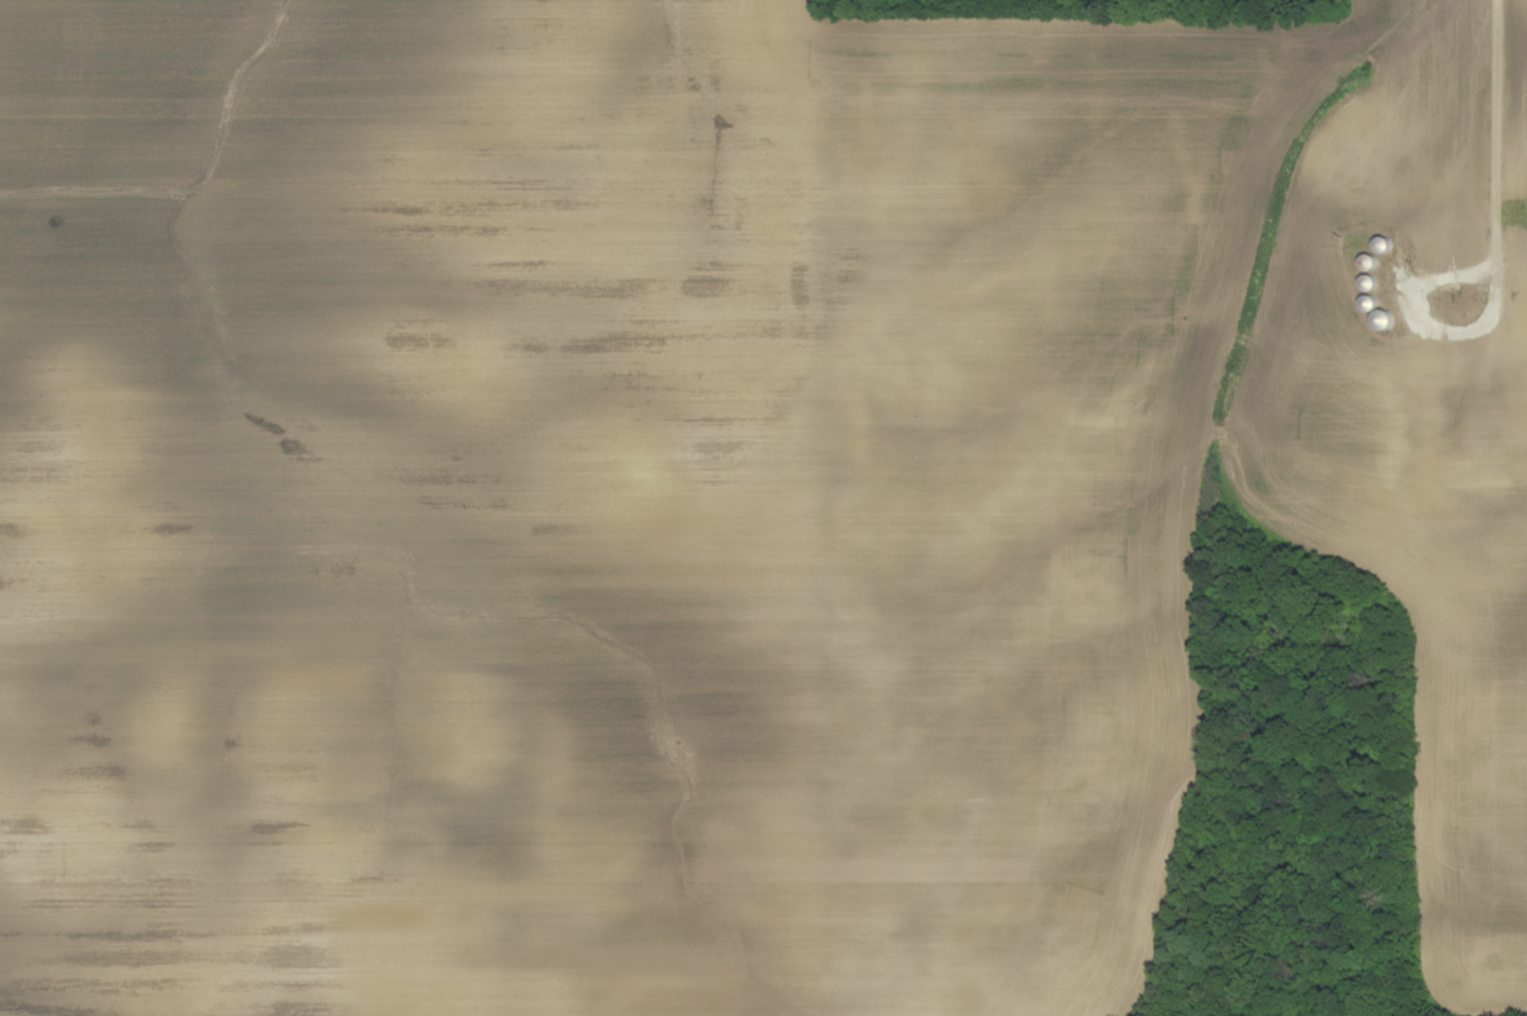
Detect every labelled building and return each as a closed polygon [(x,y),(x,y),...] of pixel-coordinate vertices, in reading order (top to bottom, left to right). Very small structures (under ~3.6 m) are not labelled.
[(1381,262),(1370,254),(1362,267),(1373,274),(1381,262)] [(1377,276),(1363,279),(1366,293),(1381,290),(1377,276)] [(1364,310),(1378,313),(1380,300),(1366,297),(1364,310)] [(1389,309),(1374,319),(1383,333),(1398,324),(1389,309)]
